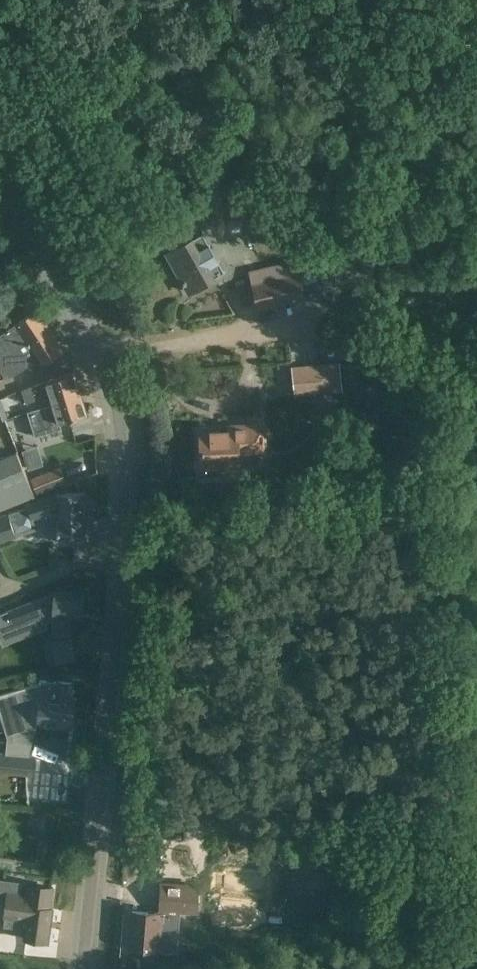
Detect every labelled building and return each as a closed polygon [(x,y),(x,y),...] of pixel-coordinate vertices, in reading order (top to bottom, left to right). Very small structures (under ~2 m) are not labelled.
[(190,292),(214,278),(224,272),(202,233),(168,253),(190,292)] [(323,273),(345,274),(346,238),(324,237),(323,273)] [(299,272),(253,283),(259,308),(305,297),(299,272)] [(16,374),(29,365),(31,369),(43,364),(63,351),(37,310),(35,311),(20,321),(6,330),(16,345),(0,356),(0,380),(16,374)] [(319,365),(293,368),(296,394),(322,391),(319,365)] [(48,400),(80,390),(74,371),(45,380),(22,390),(26,403),(37,399),(38,403),(48,400)] [(88,414),(80,390),(48,400),(38,403),(40,408),(27,412),(31,424),(44,420),(48,432),(62,428),(60,423),(88,414)] [(401,396),(401,420),(403,420),(403,434),(419,433),(418,420),(421,420),(420,396),(401,396)] [(220,468),(234,468),(238,467),(237,451),(242,451),(242,446),(263,445),(262,430),(245,431),(244,426),(228,427),(229,431),(201,433),(202,465),(220,464),(220,468)] [(35,495),(18,451),(0,458),(0,509),(35,495)] [(59,467),(31,478),(37,494),(65,482),(59,467)] [(86,492),(66,493),(54,494),(26,503),(32,519),(57,510),(58,542),(89,540),(88,520),(87,520),(86,492)] [(16,536),(9,513),(0,516),(0,541),(16,536)] [(55,592),(10,609),(14,622),(43,612),(45,620),(54,621),(54,634),(70,635),(71,616),(83,617),(84,594),(74,593),(74,591),(72,591),(72,593),(55,592)] [(10,691),(3,693),(18,736),(16,752),(6,751),(5,760),(4,770),(8,771),(28,773),(29,759),(32,745),(34,738),(39,723),(72,726),(74,701),(71,701),(73,683),(57,681),(56,696),(44,695),(39,682),(10,691)] [(24,937),(48,941),(53,908),(51,907),(54,886),(29,883),(27,894),(8,892),(4,926),(25,929),(24,937)] [(199,886),(163,883),(161,912),(133,910),(130,948),(174,951),(177,914),(178,910),(198,912),(199,886)]
